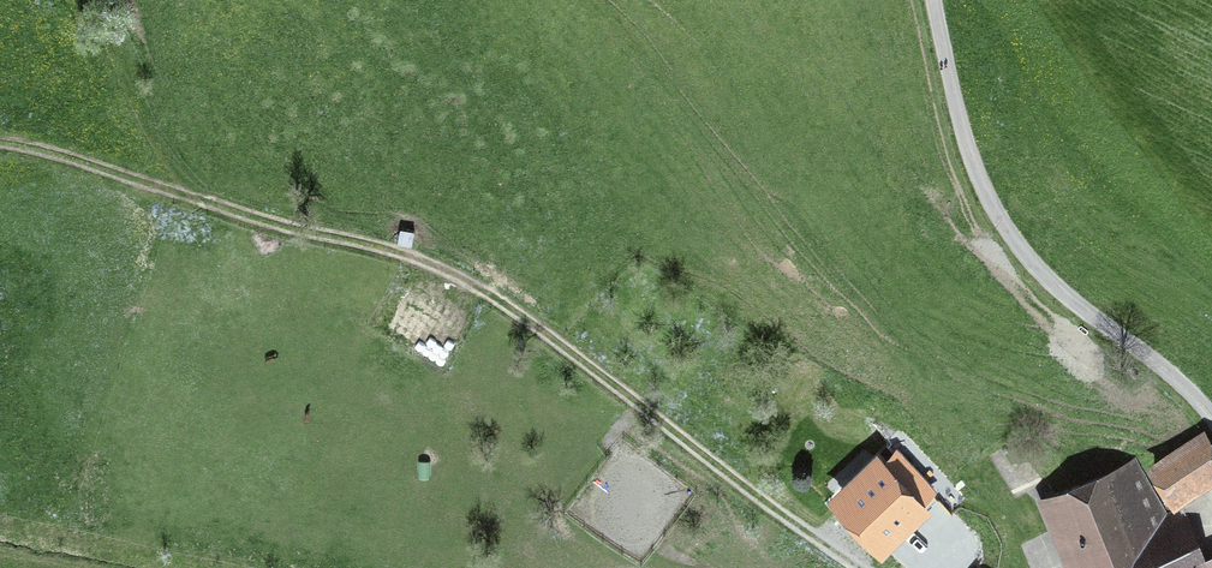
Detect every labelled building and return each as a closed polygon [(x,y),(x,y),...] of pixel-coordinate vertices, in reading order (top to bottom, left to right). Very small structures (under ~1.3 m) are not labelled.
[(1201,438),(1156,464),(1175,495),(1211,473),(1211,457),(1201,438)] [(944,495),(888,440),(828,501),(884,556),(944,495)] [(1058,496),(1084,567),(1211,567),(1211,548),(1181,559),(1147,464),(1058,496)]
